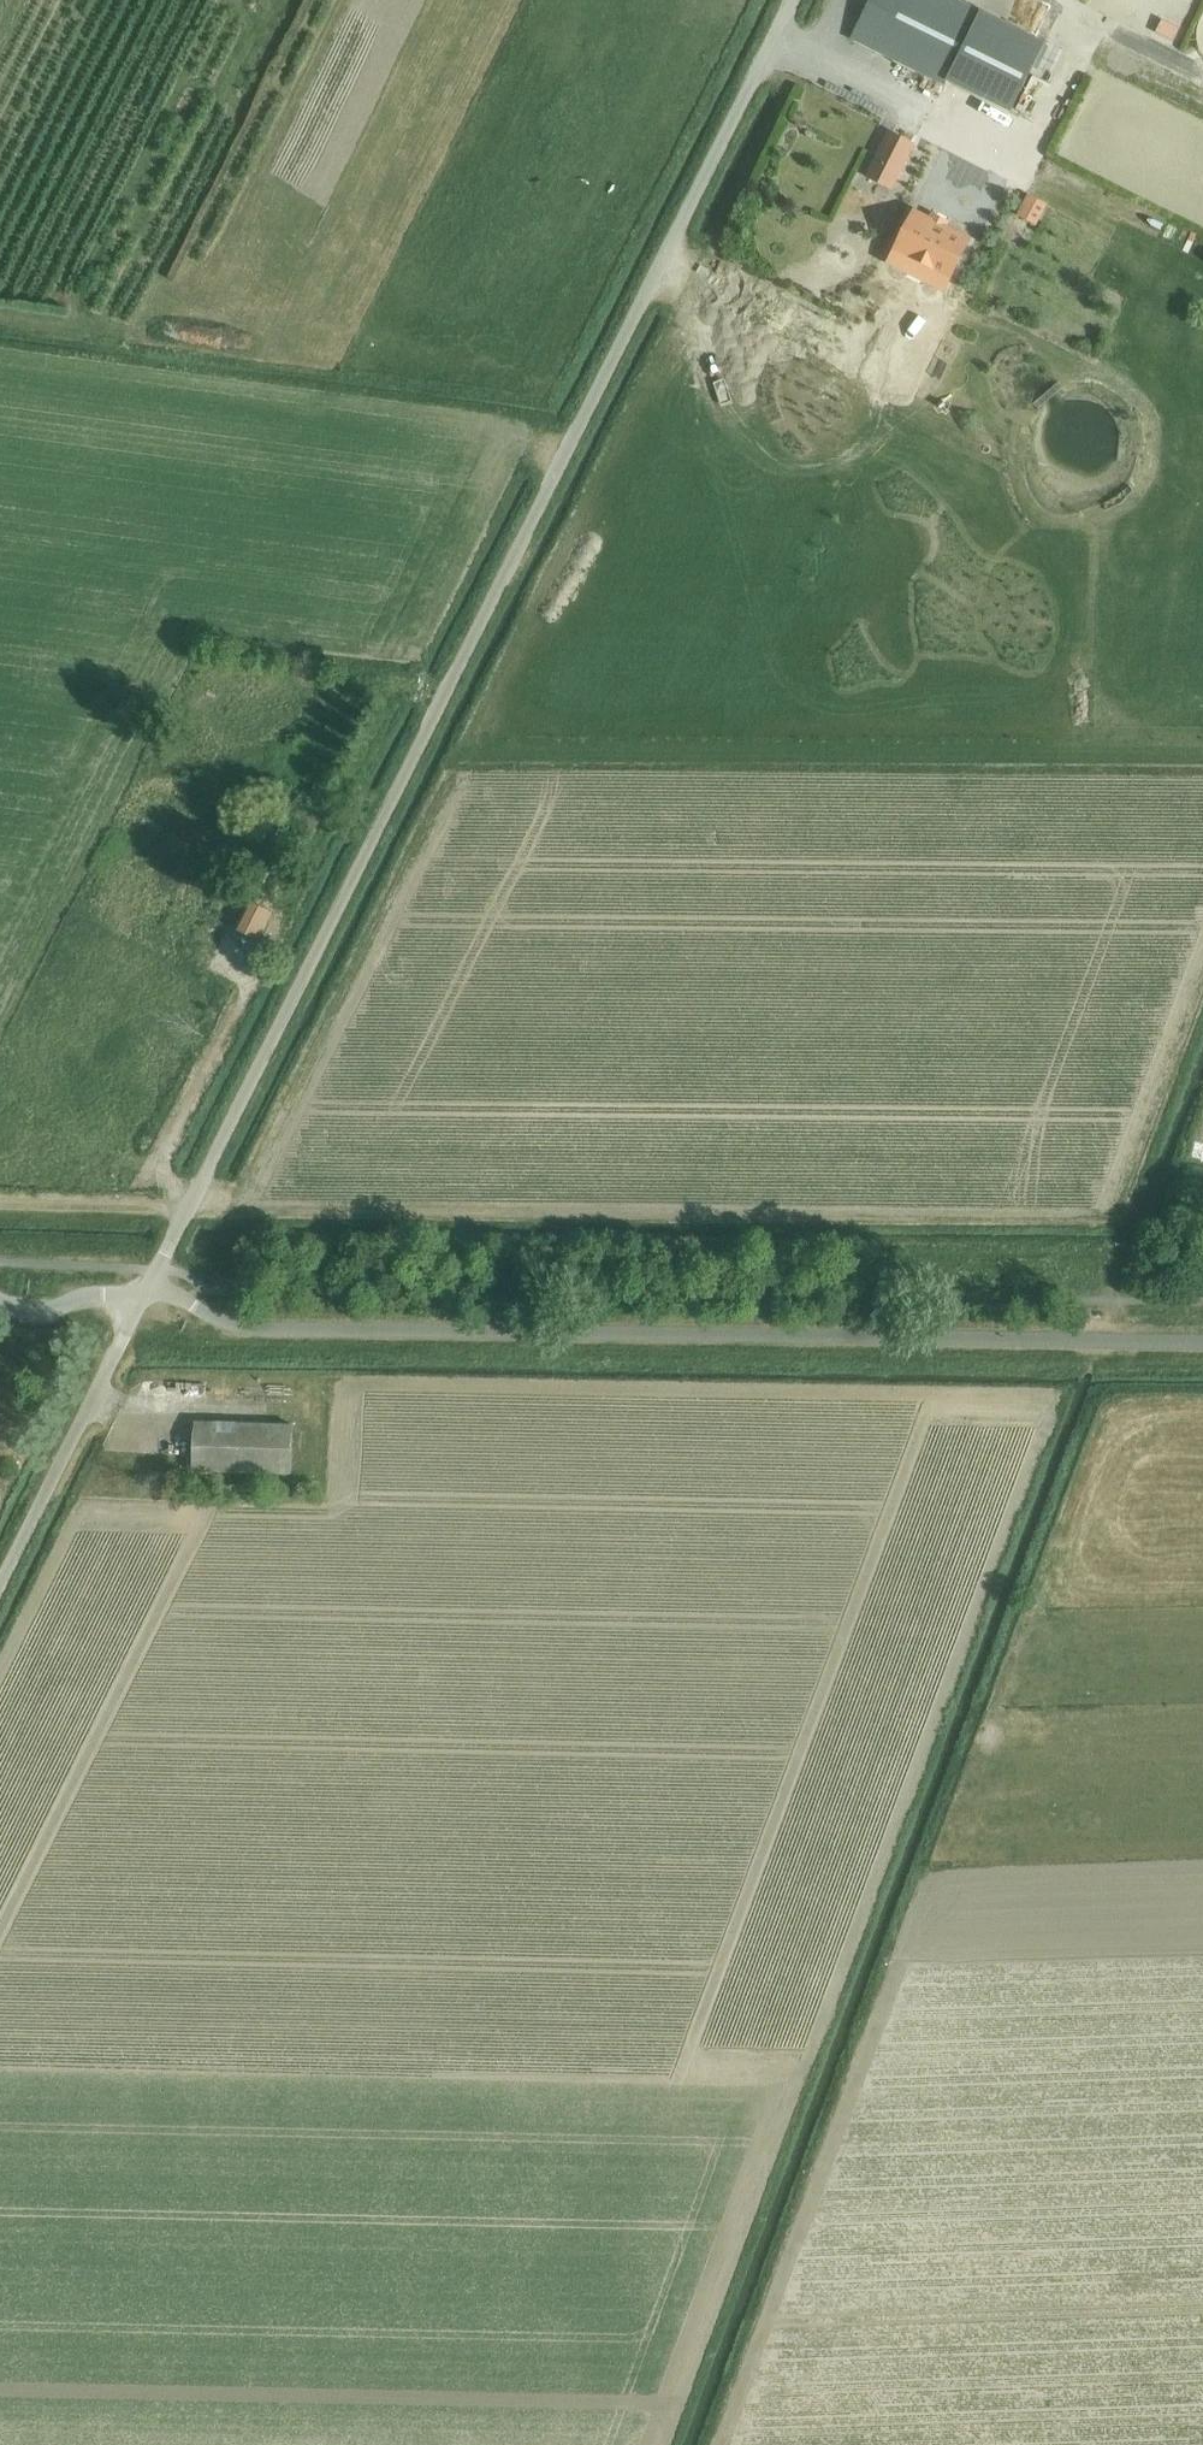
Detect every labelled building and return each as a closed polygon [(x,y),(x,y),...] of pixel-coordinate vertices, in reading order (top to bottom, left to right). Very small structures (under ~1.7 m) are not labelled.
[(851,39),(944,85),(946,80),(1010,111),(1044,43),(956,0),(870,0),(851,39)] [(1160,19),(1154,31),(1171,40),(1178,28),(1160,19)] [(871,176),(871,177),(892,188),(913,145),(892,134),(878,163),(889,169),(882,182),(871,176)] [(1030,195),(1020,215),(1038,224),(1048,205),(1030,195)] [(933,218),(917,250),(965,274),(981,241),(933,218)] [(273,913),(248,901),(235,929),(259,941),(273,913)] [(290,1472),(291,1424),(194,1422),(193,1470),(290,1472)]
